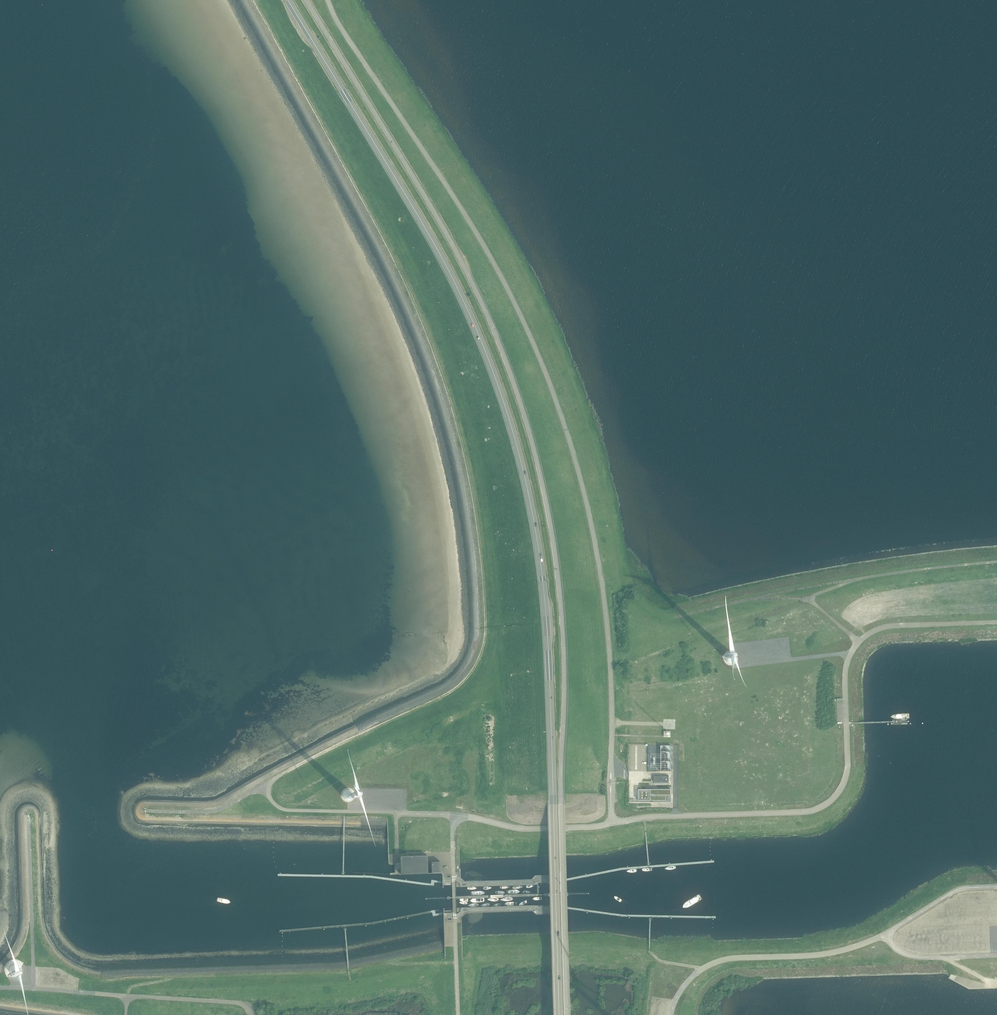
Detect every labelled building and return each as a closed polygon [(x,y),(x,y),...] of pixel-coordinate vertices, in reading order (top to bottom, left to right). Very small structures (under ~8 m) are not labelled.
[(725,657),(725,658),(725,659),(726,660),(726,661),(727,661),(727,662),(728,663),(729,663),(730,663),(730,664),(731,664),(732,663),(733,663),(734,663),(735,662),(735,661),(736,661),(736,660),(736,659),(737,658),(736,657),(736,656),(736,655),(735,655),(735,654),(734,654),(734,653),(733,653),(732,653),(731,652),(730,653),(729,653),(728,653),(728,654),(727,654),(727,655),(726,655),(726,656),(725,657)] [(671,748),(661,748),(662,775),(672,775),(671,748)] [(672,796),(672,790),(639,789),(639,800),(667,801),(667,795),(672,796)] [(343,795),(343,796),(343,797),(343,798),(344,798),(344,799),(345,799),(345,800),(346,800),(347,800),(348,800),(349,800),(350,800),(351,800),(351,799),(352,799),(352,798),(353,798),(353,797),(353,796),(353,795),(353,794),(353,793),(353,792),(352,792),(352,791),(351,791),(350,790),(349,790),(348,790),(347,790),(346,790),(345,790),(345,791),(344,791),(344,792),(343,793),(343,794),(343,795)] [(401,856),(401,874),(427,873),(427,855),(401,856)] [(431,862),(432,873),(441,873),(440,862),(431,862)] [(10,969),(10,970),(10,971),(10,972),(10,973),(11,974),(12,975),(13,975),(14,975),(15,976),(16,976),(17,975),(18,975),(19,974),(20,973),(20,972),(21,971),(21,970),(20,969),(20,968),(19,967),(19,966),(18,965),(17,965),(16,965),(15,965),(13,965),(13,966),(12,966),(11,967),(10,968),(10,969)]
